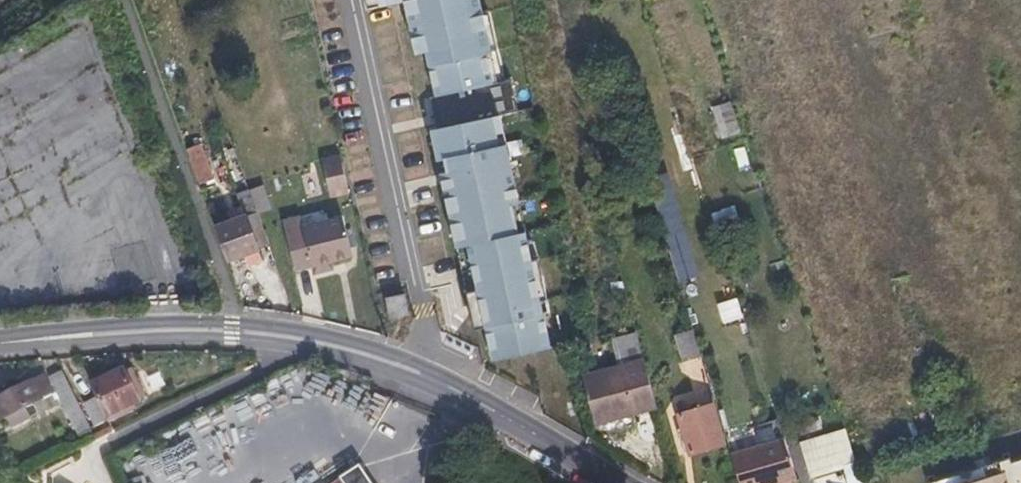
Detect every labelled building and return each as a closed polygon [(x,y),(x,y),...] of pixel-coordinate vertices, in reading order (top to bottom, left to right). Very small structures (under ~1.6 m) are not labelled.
[(501,82),(483,0),(368,0),(369,8),(403,1),(415,56),(425,54),(435,97),(501,82)] [(501,82),(435,97),(441,124),(501,111),(507,110),(501,82)] [(441,124),(430,127),(438,161),(446,159),(449,173),(441,174),(457,248),(465,246),(475,290),(465,292),(473,331),(482,330),(489,364),(554,350),(501,111),(441,124)] [(210,177),(200,148),(185,152),(195,182),(210,177)] [(340,157),(322,161),(331,199),(349,195),(340,157)] [(255,247),(243,213),(211,225),(223,258),(255,247)] [(348,256),(339,215),(299,224),(309,264),(331,260),(348,256)] [(309,264),(299,224),(282,227),(292,268),(309,264)] [(369,245),(367,231),(355,233),(358,247),(369,245)] [(333,270),(331,260),(309,264),(311,274),(333,270)] [(403,296),(384,299),(388,319),(407,316),(403,296)] [(696,357),(688,332),(677,336),(684,360),(696,357)] [(70,385),(57,358),(39,360),(55,392),(70,385)] [(659,413),(645,363),(604,373),(605,378),(593,381),(603,427),(659,413)] [(604,373),(603,366),(590,369),(593,381),(605,378),(604,373)] [(702,377),(699,368),(691,371),(693,379),(702,377)] [(593,381),(590,369),(582,370),(585,382),(593,381)] [(126,370),(94,385),(109,416),(141,402),(126,370)] [(0,396),(0,418),(1,421),(42,400),(33,380),(0,396)] [(603,427),(593,381),(585,382),(597,428),(603,427)] [(933,405),(893,417),(903,448),(943,435),(933,405)] [(707,407),(675,416),(685,453),(719,443),(707,407)] [(844,429),(801,443),(812,479),(845,468),(849,482),(861,482),(859,478),(844,429)] [(781,436),(725,453),(734,482),(773,482),(794,477),(781,436)] [(929,482),(930,482),(1020,482),(1020,454),(929,482)] [(346,467),(324,478),(327,482),(357,482),(346,467)]
